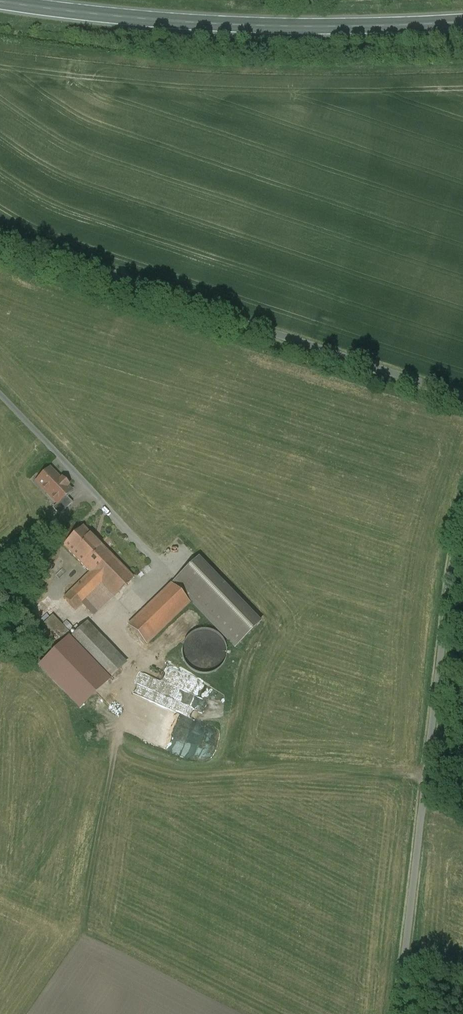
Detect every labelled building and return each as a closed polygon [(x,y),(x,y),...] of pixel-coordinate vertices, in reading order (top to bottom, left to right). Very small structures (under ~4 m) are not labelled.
[(47,477),(19,446),(1,461),(29,493),(47,477)] [(131,580),(79,524),(57,544),(88,576),(62,600),(74,612),(82,605),(92,616),(131,580)] [(196,556),(124,625),(144,646),(188,604),(230,648),(258,621),(196,556)] [(125,661),(84,621),(67,638),(44,615),(29,630),(92,694),(125,661)] [(193,642),(188,640),(183,640),(178,642),(175,646),(173,650),(173,654),(174,657),(176,661),(179,664),(185,666),(189,665),(191,664),(196,660),(198,656),(198,650),(197,646),(193,642)] [(220,716),(230,693),(192,677),(186,690),(175,685),(171,695),(220,716)] [(186,714),(183,721),(193,725),(196,719),(186,714)]
